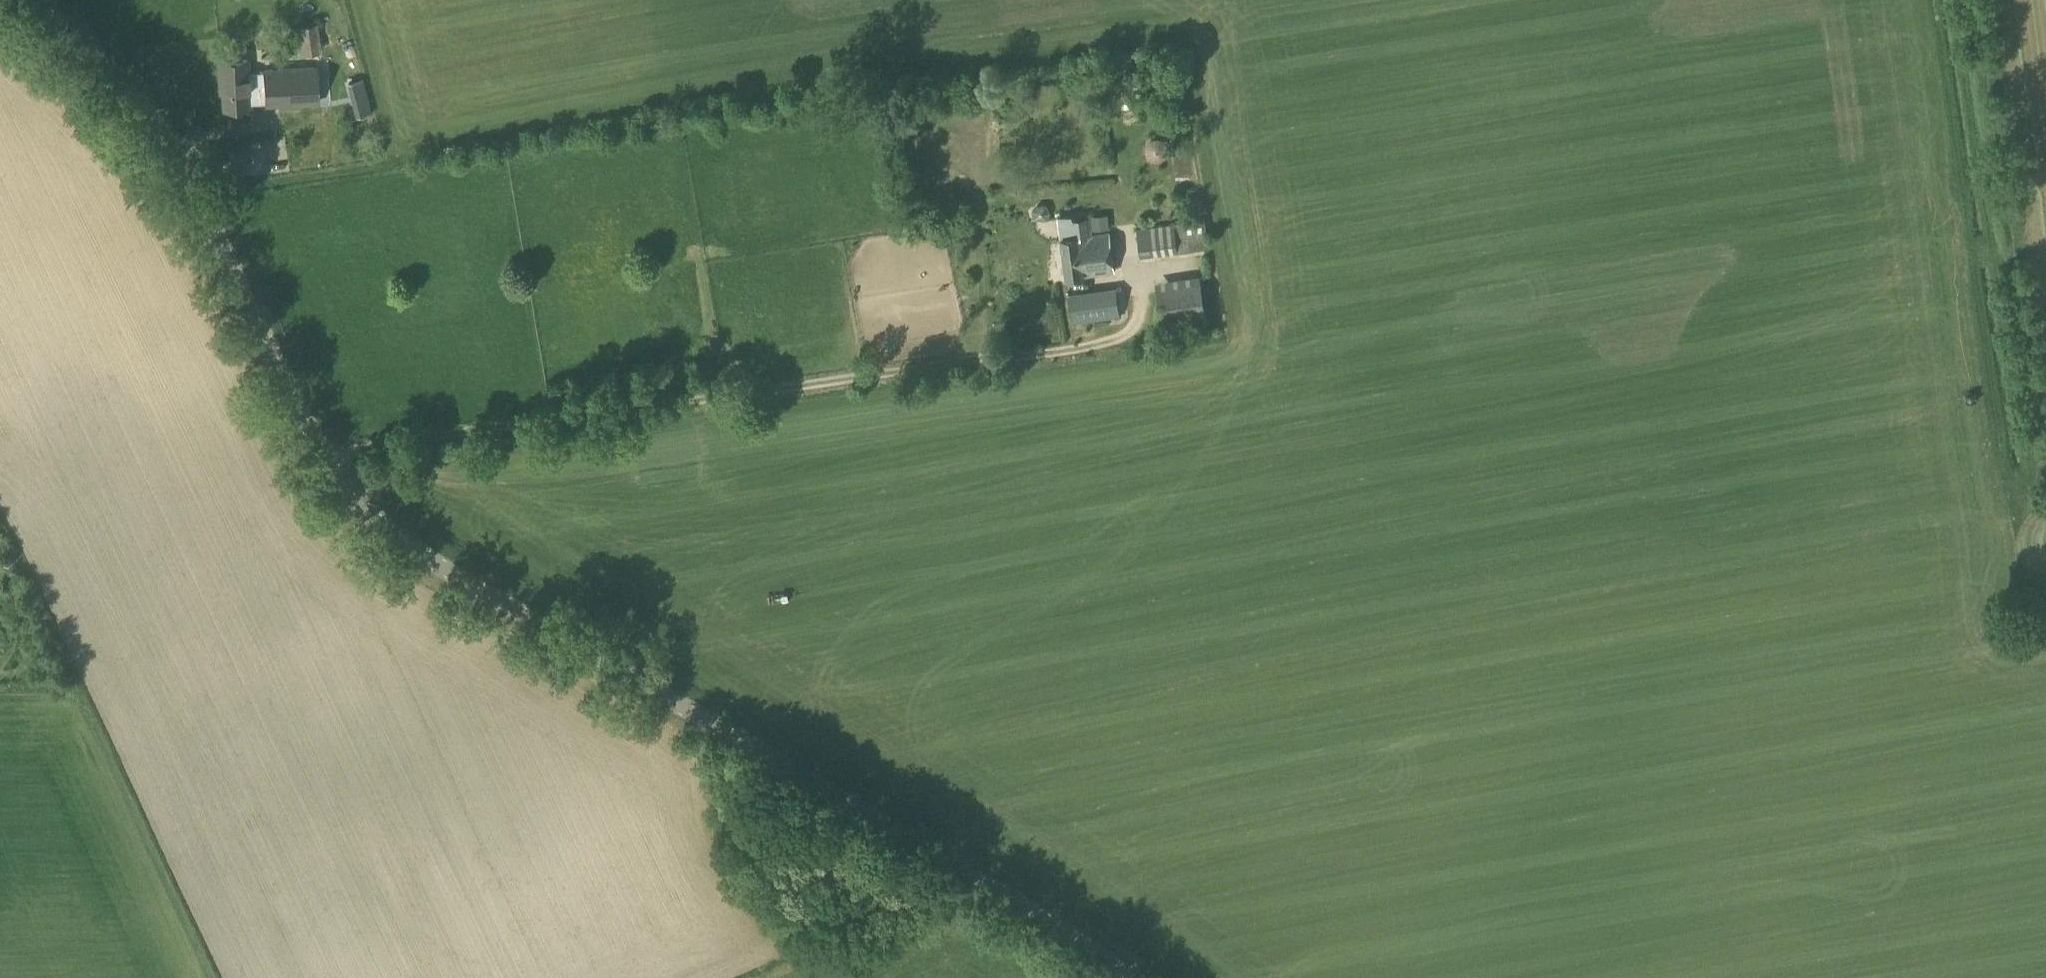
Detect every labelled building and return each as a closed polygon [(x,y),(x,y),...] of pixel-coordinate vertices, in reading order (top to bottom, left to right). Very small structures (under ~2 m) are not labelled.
[(300,55),(321,52),(317,23),(296,25),(300,55)] [(250,71),(249,58),(218,60),(221,108),(252,106),(251,94),(265,93),(266,105),(319,101),(317,65),(263,69),(263,70),(250,71)] [(1109,79),(1109,73),(1100,74),(1102,110),(1141,108),(1139,77),(1109,79)] [(346,83),(349,94),(365,89),(362,78),(346,83)] [(1034,220),(1046,220),(1049,212),(1046,205),(1036,204),(1031,211),(1034,220)] [(1089,216),(1091,230),(1109,228),(1107,214),(1089,216)] [(1063,237),(1060,238),(1065,279),(1083,277),(1114,273),(1114,270),(1112,257),(1112,255),(1109,232),(1091,234),(1089,217),(1072,219),(1069,220),(1071,235),(1071,236),(1063,237)] [(1141,257),(1209,247),(1204,219),(1137,229),(1141,257)] [(1161,319),(1204,313),(1201,285),(1157,291),(1161,319)] [(1072,322),(1119,316),(1115,288),(1068,294),(1072,322)]
